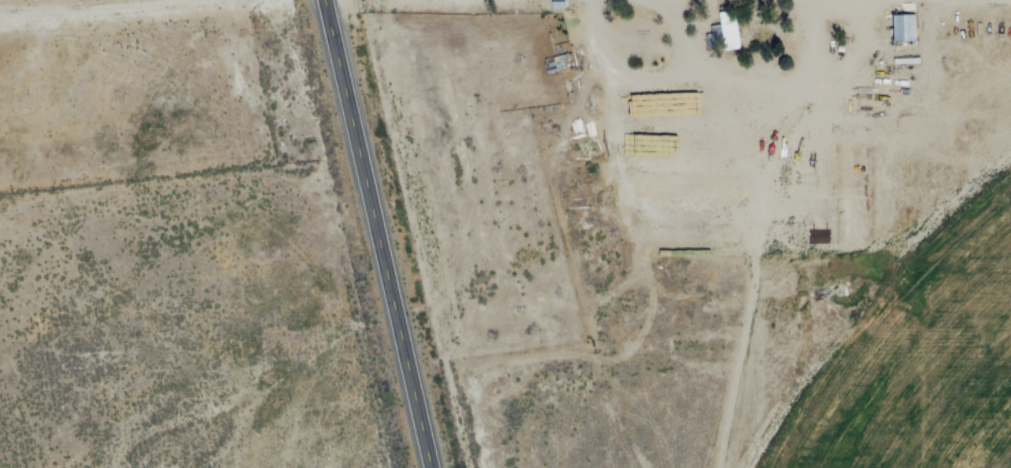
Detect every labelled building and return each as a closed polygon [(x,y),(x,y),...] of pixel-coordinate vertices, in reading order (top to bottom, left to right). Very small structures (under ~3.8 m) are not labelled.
[(550,14),(550,3),(568,3),(568,15),(550,14)] [(725,56),(721,16),(740,14),(744,54),(725,56)] [(891,47),(892,16),(920,17),(920,48),(891,47)] [(548,79),(544,63),(575,55),(579,71),(548,79)]
